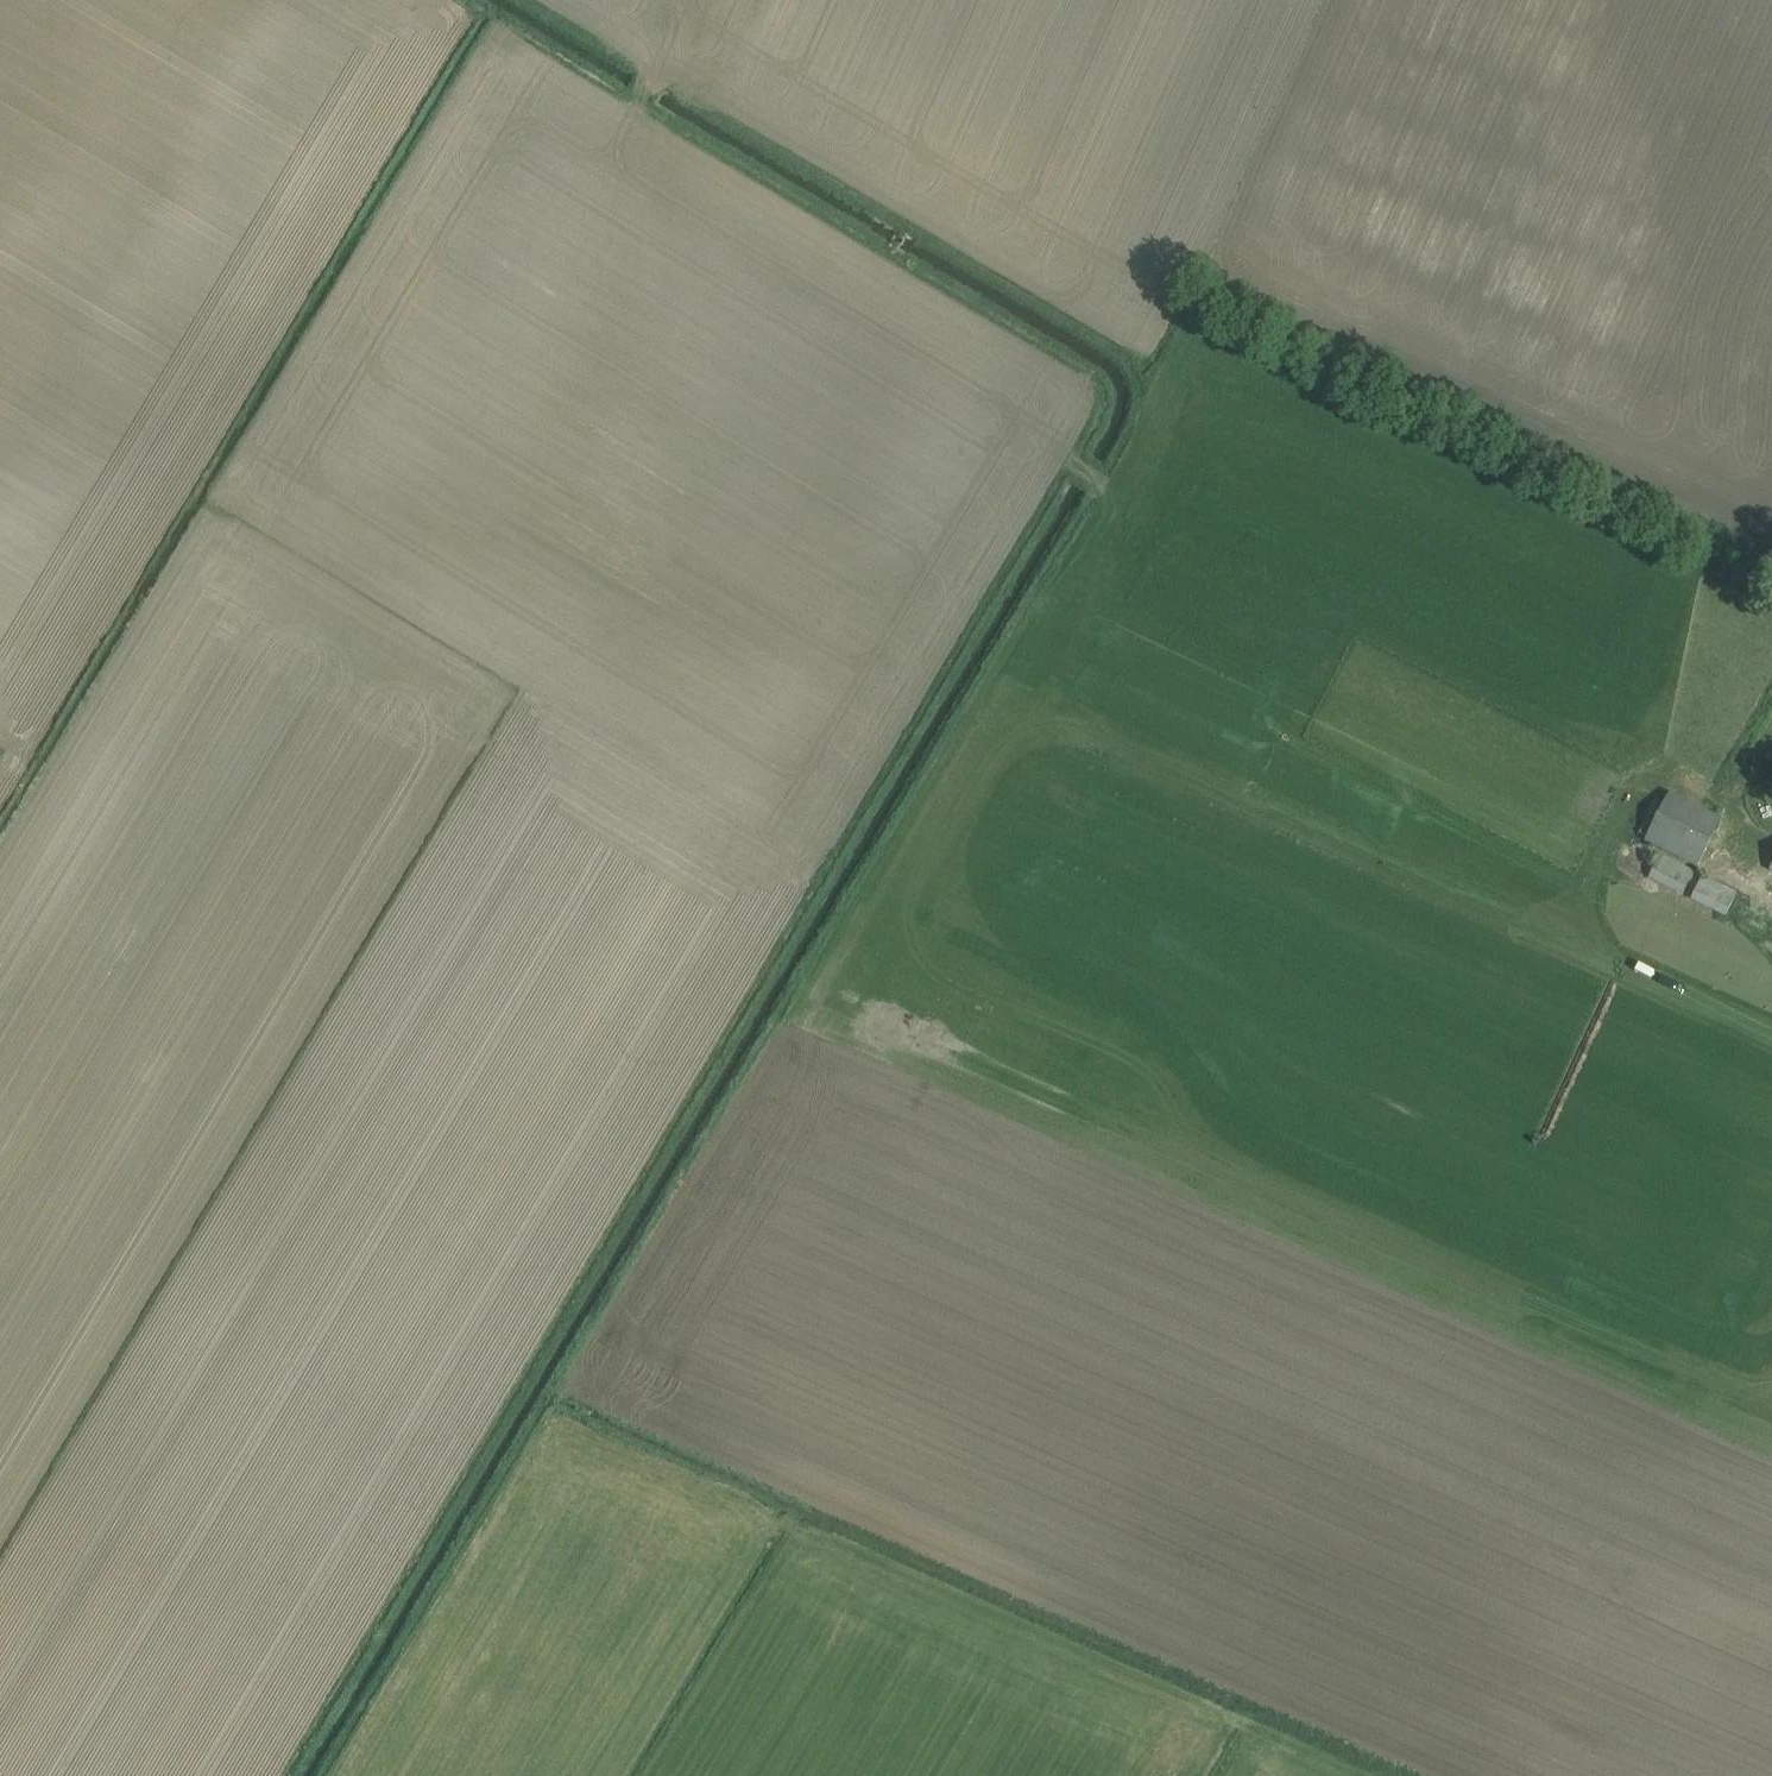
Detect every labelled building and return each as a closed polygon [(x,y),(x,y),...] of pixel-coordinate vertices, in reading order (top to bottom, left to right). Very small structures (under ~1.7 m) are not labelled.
[(1670,792),(1646,841),(1699,866),(1723,818),(1670,792)] [(1660,853),(1648,879),(1683,895),(1695,870),(1660,853)] [(1691,900),(1725,916),(1737,891),(1702,875),(1691,900)]
